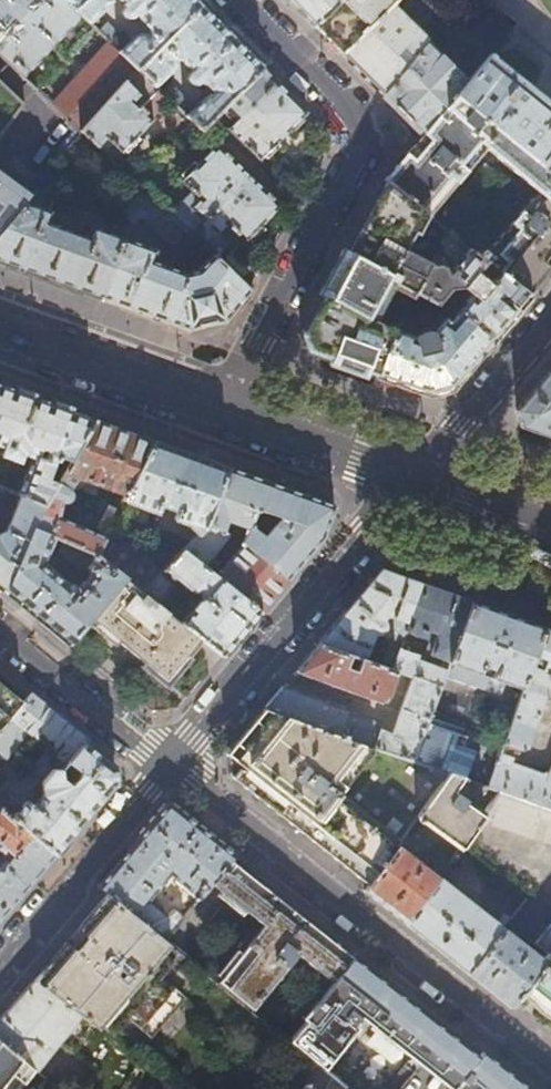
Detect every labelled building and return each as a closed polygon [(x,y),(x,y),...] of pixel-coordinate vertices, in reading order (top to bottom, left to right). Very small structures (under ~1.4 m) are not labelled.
[(77,9),(67,0),(47,0),(47,1),(46,0),(43,0),(32,11),(26,5),(31,0),(0,0),(0,28),(1,28),(2,29),(13,18),(20,25),(9,36),(10,38),(0,50),(0,51),(3,55),(24,74),(83,15),(77,9)] [(86,0),(67,0),(77,9),(86,0)] [(77,9),(83,15),(91,23),(112,2),(109,0),(86,0),(77,9)] [(208,121),(221,109),(262,68),(194,0),(121,0),(124,2),(122,5),(125,8),(124,10),(125,13),(126,16),(127,17),(131,18),(133,18),(136,16),(147,26),(150,35),(147,39),(142,37),(139,36),(137,37),(135,39),(122,52),(139,69),(155,84),(170,69),(170,66),(170,64),(168,61),(172,58),(181,60),(192,71),(188,76),(188,79),(188,81),(190,83),(193,84),(195,84),(198,83),(201,84),(204,82),(211,89),(187,115),(201,129),(208,121)] [(315,25),(340,0),(289,0),(315,25)] [(343,53),(390,3),(393,0),(340,0),(315,25),(343,53)] [(343,53),(385,95),(427,44),(433,37),(413,18),(409,22),(390,3),(343,53)] [(82,130),(139,69),(122,52),(112,43),(54,103),(78,126),(82,130)] [(385,95),(424,134),(426,135),(458,95),(467,84),(427,44),(385,95)] [(39,89),(24,74),(3,55),(0,59),(0,137),(39,89)] [(458,95),(550,171),(550,105),(489,55),(487,57),(488,58),(467,84),(458,95)] [(304,116),(307,112),(262,68),(221,109),(234,123),(229,129),(261,160),(264,157),(267,158),(280,145),(278,143),(290,130),(293,132),(299,125),(306,118),(304,116)] [(86,134),(99,146),(107,137),(123,151),(124,150),(128,152),(140,138),(138,136),(154,118),(143,108),(160,89),(155,84),(139,69),(82,130),(86,134)] [(384,179),(428,214),(429,215),(487,148),(539,191),(487,253),(482,248),(477,254),(485,261),(499,272),(528,295),(550,269),(550,171),(458,95),(426,135),(424,134),(386,178),(385,178),(384,179)] [(192,189),(169,213),(193,236),(250,174),(236,161),(217,144),(198,164),(194,161),(181,175),(184,178),(182,180),(192,189)] [(26,202),(32,196),(20,186),(0,172),(0,232),(26,202)] [(193,236),(217,259),(229,246),(226,243),(235,232),(244,241),(247,238),(251,242),(260,233),(264,228),(261,225),(281,204),(271,194),(250,174),(193,236)] [(428,214),(384,179),(301,336),(308,350),(377,374),(395,329),(376,319),(374,319),(372,319),(371,320),(368,318),(368,317),(393,273),(398,275),(392,286),(412,297),(414,293),(431,262),(405,248),(413,231),(417,233),(428,214)] [(26,202),(50,211),(55,194),(39,188),(32,196),(26,202)] [(135,226),(144,217),(157,202),(145,190),(123,214),(135,226)] [(102,297),(123,238),(90,225),(85,237),(46,222),(50,211),(26,202),(0,232),(0,261),(102,297)] [(123,238),(102,297),(187,328),(224,320),(249,290),(217,259),(193,236),(169,213),(157,202),(144,217),(165,237),(182,242),(171,269),(151,261),(155,249),(123,238)] [(395,329),(377,374),(425,391),(452,384),(528,295),(499,272),(489,283),(476,272),(485,261),(477,254),(469,248),(450,271),(447,264),(441,260),(431,262),(414,293),(435,305),(450,288),(451,293),(456,293),(456,288),(461,287),(467,293),(462,300),(463,301),(447,320),(443,317),(431,331),(422,332),(412,336),(395,329)] [(550,437),(550,371),(518,410),(521,426),(550,437)] [(0,383),(0,444),(6,447),(3,454),(20,461),(24,453),(34,457),(17,493),(19,493),(43,504),(94,418),(0,383)] [(153,439),(94,418),(43,504),(34,528),(55,537),(96,555),(105,536),(61,517),(62,503),(65,502),(67,501),(69,499),(71,497),(72,494),(72,491),(71,487),(84,485),(87,480),(126,494),(153,439)] [(227,466),(153,439),(126,494),(123,499),(158,511),(161,503),(176,508),(174,516),(188,521),(197,531),(205,522),(227,466)] [(245,543),(288,580),(310,553),(323,537),(332,506),(227,466),(205,522),(224,532),(228,521),(247,530),(242,542),(245,543)] [(8,591),(34,528),(43,504),(19,493),(5,528),(0,530),(0,585),(8,591)] [(197,531),(183,547),(206,565),(229,535),(224,532),(205,522),(197,531)] [(34,528),(8,591),(55,630),(71,643),(92,617),(126,577),(106,563),(96,555),(90,562),(91,574),(78,590),(76,586),(69,584),(45,564),(55,537),(34,528)] [(124,540),(106,563),(126,577),(144,591),(164,569),(124,540)] [(218,576),(261,611),(274,595),(288,580),(245,543),(218,576)] [(206,565),(183,547),(164,569),(144,591),(203,637),(225,654),(233,644),(261,611),(218,576),(206,565)] [(406,629),(423,584),(383,569),(374,579),(337,624),(321,643),(349,652),(359,656),(364,658),(367,650),(373,634),(377,636),(382,633),(383,631),(399,636),(397,639),(395,639),(393,643),(400,646),(406,629)] [(126,577),(92,617),(132,649),(171,682),(183,668),(187,662),(184,659),(203,637),(144,591),(126,577)] [(472,602),(423,584),(406,629),(426,636),(429,628),(433,630),(439,632),(432,653),(450,660),(472,602)] [(544,628),(472,602),(450,660),(446,670),(445,674),(443,679),(440,686),(433,704),(455,713),(466,708),(474,684),(500,694),(505,681),(522,688),(544,628)] [(544,628),(522,688),(498,751),(515,758),(519,748),(525,747),(543,698),(550,701),(550,630),(544,628)] [(439,632),(433,630),(426,651),(432,653),(439,632)] [(391,668),(400,646),(393,643),(391,642),(385,657),(382,664),(391,668)] [(349,652),(321,643),(314,651),(299,669),(379,701),(388,693),(396,669),(391,668),(382,664),(364,658),(359,656),(354,668),(344,664),(349,652)] [(419,654),(400,646),(391,668),(396,669),(411,675),(440,686),(443,679),(445,674),(446,670),(417,659),(419,654)] [(364,658),(382,664),(385,657),(367,650),(364,658)] [(372,717),(285,687),(276,696),(267,707),(327,729),(398,754),(412,759),(429,715),(433,704),(440,686),(411,675),(390,729),(379,725),(372,717)] [(31,695),(26,691),(16,702),(0,688),(0,731),(31,695)] [(87,742),(90,738),(33,693),(31,695),(0,731),(0,757),(3,753),(6,755),(10,753),(29,731),(51,749),(23,782),(0,763),(0,804),(13,815),(44,780),(53,769),(63,769),(70,761),(86,741),(87,742)] [(327,729),(267,707),(247,732),(229,753),(248,767),(246,769),(243,767),(236,776),(269,803),(302,829),(331,853),(351,869),(370,884),(396,845),(411,824),(446,771),(412,759),(398,754),(327,729)] [(447,771),(466,777),(476,750),(462,745),(465,735),(460,733),(462,727),(429,715),(412,759),(446,771),(447,771)] [(13,815),(55,852),(74,830),(116,781),(115,774),(115,765),(87,742),(86,741),(70,761),(82,771),(72,783),(66,777),(63,769),(53,769),(44,780),(45,794),(35,804),(31,800),(27,798),(13,815)] [(543,778),(494,761),(486,784),(497,788),(550,807),(550,759),(543,778)] [(447,771),(446,771),(411,824),(451,858),(460,843),(471,827),(452,810),(473,779),(466,777),(447,771)] [(497,788),(478,816),(550,842),(550,807),(497,788)] [(232,859),(235,855),(169,803),(164,809),(114,867),(99,885),(108,893),(109,892),(166,939),(183,918),(175,911),(168,918),(148,902),(171,874),(200,898),(212,882),(232,859)] [(55,852),(13,815),(1,806),(0,807),(0,846),(10,855),(1,866),(0,865),(0,918),(55,852)] [(430,871),(396,845),(370,884),(366,890),(407,923),(441,872),(434,866),(430,871)] [(296,911),(232,859),(212,882),(264,924),(217,981),(252,1009),(299,952),(333,980),(333,981),(354,957),(296,911)] [(502,926),(510,916),(446,865),(441,872),(407,923),(469,971),(502,926)] [(109,892),(108,893),(91,913),(35,979),(97,1027),(115,1005),(138,1023),(172,982),(149,963),(168,941),(166,939),(109,892)] [(535,942),(550,956),(550,922),(535,942)] [(491,989),(514,1007),(527,991),(549,964),(502,926),(469,971),(491,989)] [(324,1069),(357,1027),(353,1024),(360,1016),(452,1088),(530,1088),(484,1052),(480,1057),(354,957),(333,981),(333,980),(306,1012),(307,1013),(303,1017),(306,1020),(289,1040),(317,1063),(324,1069)] [(527,991),(546,1007),(550,1011),(550,961),(549,964),(527,991)] [(35,979),(13,1005),(0,1021),(0,1040),(37,1070),(59,1042),(97,1070),(83,1088),(121,1088),(141,1060),(97,1027),(35,979)] [(0,1040),(0,1088),(52,1088),(56,1083),(37,1070),(0,1040)] [(317,1063),(300,1088),(324,1088),(333,1077),(324,1069),(317,1063)]
